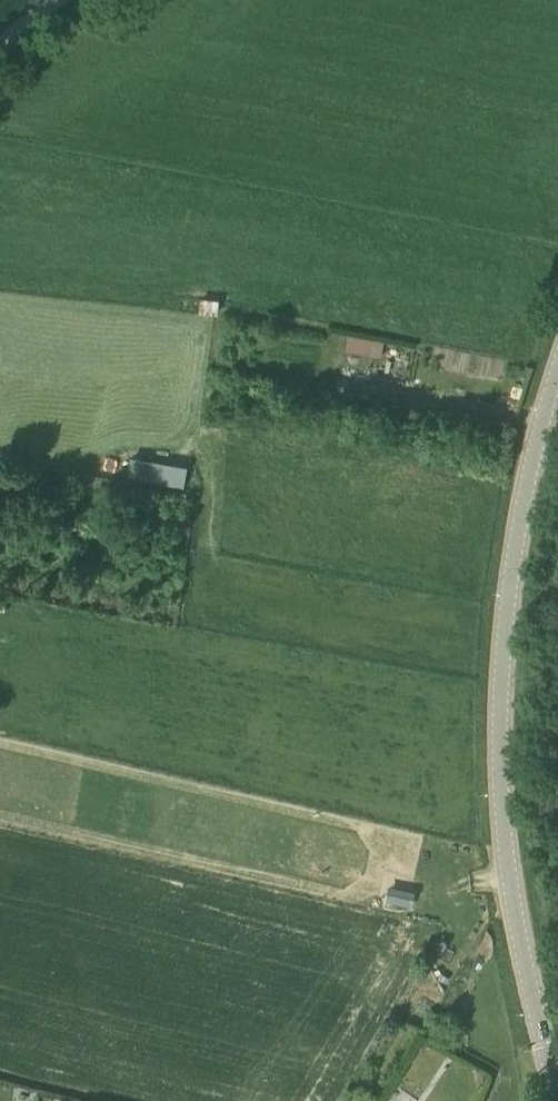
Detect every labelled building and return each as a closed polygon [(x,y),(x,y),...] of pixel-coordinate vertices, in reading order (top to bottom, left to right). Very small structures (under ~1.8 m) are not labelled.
[(219,306),(219,300),(201,298),(199,310),(218,313),(219,306)] [(477,372),(500,378),(505,362),(481,355),(477,372)] [(126,455),(123,476),(184,482),(186,462),(126,455)]
